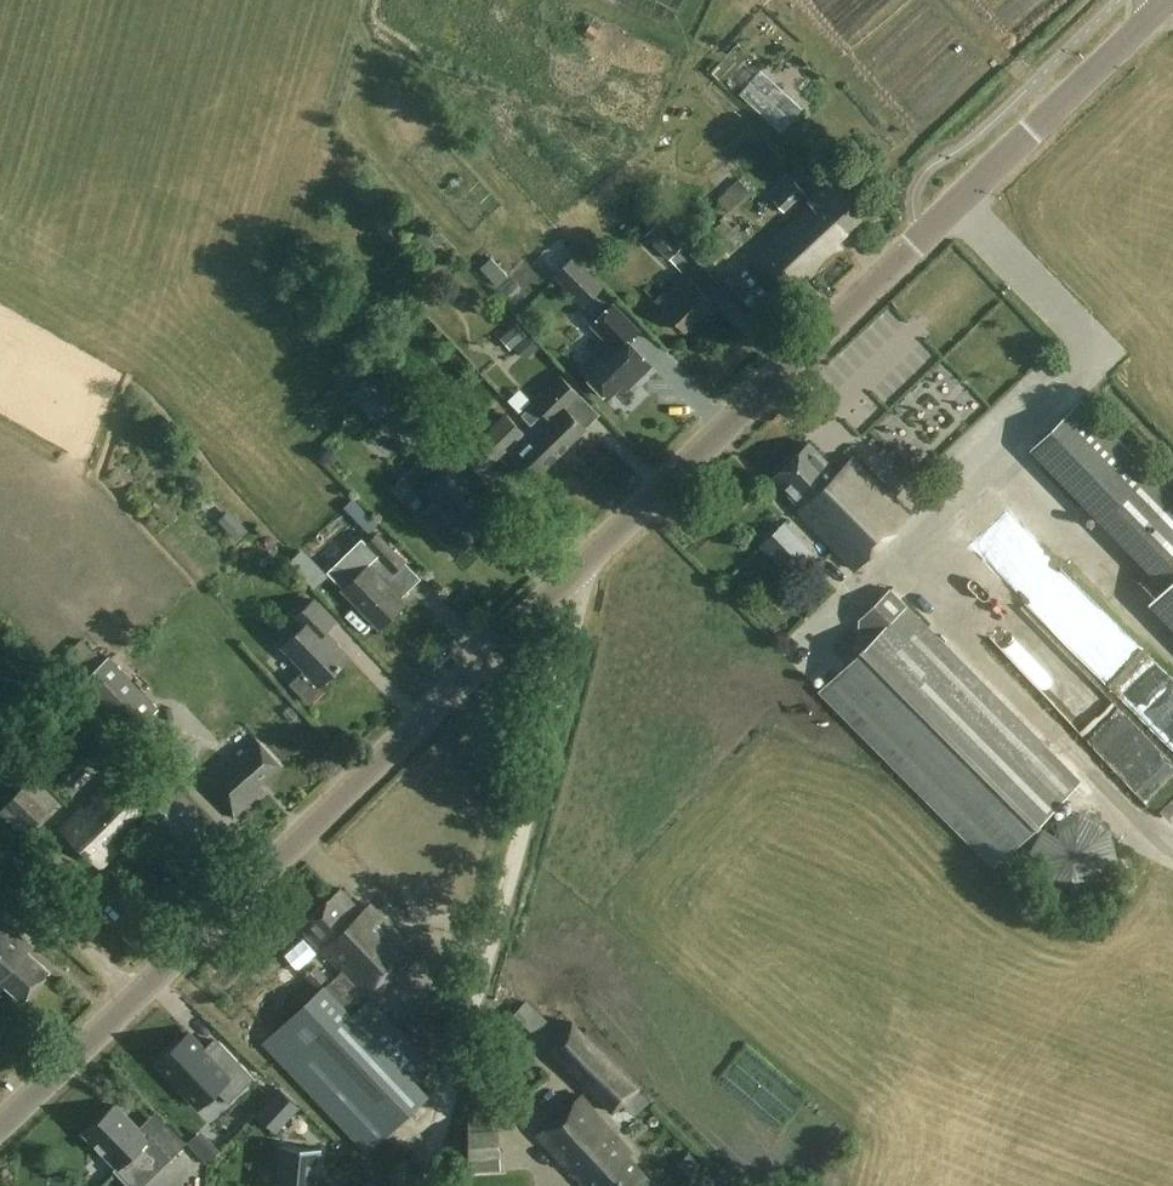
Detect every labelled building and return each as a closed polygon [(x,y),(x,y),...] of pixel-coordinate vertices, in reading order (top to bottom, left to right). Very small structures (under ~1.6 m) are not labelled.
[(873,212),(837,174),(808,201),(813,206),(753,262),(787,298),(799,288),(794,283),(806,272),(811,276),(843,246),(840,243),(873,212)] [(682,248),(658,224),(645,236),(670,260),(682,248)] [(715,303),(686,273),(657,301),(686,331),(715,303)] [(640,331),(614,305),(593,325),(610,342),(582,369),(609,397),(631,376),(636,380),(652,364),(630,341),(640,331)] [(522,354),(538,340),(529,329),(512,343),(522,354)] [(544,412),(529,426),(558,456),(587,428),(567,408),(581,395),(559,372),(531,399),(544,412)] [(399,398),(383,414),(404,436),(420,420),(399,398)] [(1166,587),(1151,601),(1172,624),(1172,495),(1081,401),(1032,449),(1166,587)] [(558,456),(529,426),(524,431),(507,414),(464,456),(483,475),(507,451),(534,479),(558,456)] [(395,429),(377,448),(391,461),(408,441),(395,429)] [(838,471),(811,443),(774,478),(802,507),(799,510),(856,569),(910,517),(853,457),(838,471)] [(471,489),(432,447),(403,474),(430,504),(419,515),(457,555),(485,528),(459,501),(471,489)] [(234,513),(225,525),(244,540),(253,528),(234,513)] [(813,550),(786,521),(760,545),(788,574),(813,550)] [(406,561),(383,537),(378,532),(366,543),(380,557),(345,590),(381,627),(407,602),(383,577),(392,569),(395,572),(406,561)] [(1062,574),(1035,601),(1106,669),(1114,660),(1101,648),(1119,629),(1062,574)] [(1082,781),(890,588),(860,618),(861,631),(870,640),(818,692),(994,868),(1082,781)] [(337,622),(315,599),(295,618),(303,627),(284,646),(308,671),(296,683),(294,682),(293,683),(314,704),(316,703),(314,701),(329,686),(326,682),(352,656),(328,631),(337,622)] [(1019,617),(1000,635),(1073,708),(1091,690),(1019,617)] [(105,660),(97,652),(73,675),(163,768),(175,757),(143,724),(160,707),(110,655),(105,660)] [(1035,698),(1026,707),(1046,727),(1055,718),(1035,698)] [(282,766),(255,736),(203,783),(235,818),(258,798),(253,793),(282,766)] [(157,801),(125,768),(62,828),(101,866),(121,846),(110,836),(141,811),(144,814),(168,838),(164,841),(184,861),(216,830),(173,785),(157,801)] [(56,802),(32,781),(2,815),(26,836),(56,802)] [(1082,814),(1078,814),(1074,814),(1068,815),(1064,817),(1061,818),(1059,819),(1056,820),(1053,823),(1048,827),(1047,829),(1045,831),(1043,833),(1042,836),(1041,838),(1039,841),(1039,842),(1038,847),(1037,849),(1037,852),(1037,855),(1037,858),(1037,861),(1038,864),(1039,866),(1039,869),(1041,872),(1042,874),(1043,877),(1045,879),(1047,881),(1049,883),(1051,885),(1053,887),(1056,890),(1061,892),(1065,894),(1068,895),(1071,895),(1076,896),(1081,896),(1086,895),(1092,893),(1096,892),(1101,889),(1104,886),(1106,884),(1109,881),(1112,878),(1113,875),(1115,873),(1116,870),(1117,868),(1118,864),(1119,859),(1119,856),(1119,854),(1118,849),(1118,847),(1117,844),(1116,841),(1115,838),(1114,836),(1113,833),(1112,832),(1109,829),(1106,826),(1104,824),(1102,822),(1097,819),(1095,818),(1092,817),(1088,815),(1085,815),(1082,814)] [(363,910),(342,888),(300,927),(320,948),(308,959),(330,983),(326,987),(325,986),(264,1043),(368,1153),(428,1096),(412,1082),(431,1064),(371,1000),(419,955),(370,903),(363,910)] [(3,921),(0,925),(0,988),(3,990),(6,986),(24,1001),(51,970),(26,948),(29,944),(3,921)] [(534,1002),(520,1019),(541,1037),(555,1020),(534,1002)] [(639,1088),(574,1020),(546,1047),(612,1114),(639,1088)] [(183,1039),(157,1064),(193,1101),(205,1090),(224,1109),(255,1079),(213,1035),(195,1052),(183,1039)] [(281,1090),(259,1115),(276,1131),(299,1106),(281,1090)] [(584,1096),(540,1136),(584,1185),(657,1185),(632,1158),(636,1154),(584,1096)] [(138,1127),(115,1104),(85,1134),(119,1167),(115,1170),(131,1185),(143,1185),(186,1143),(165,1122),(149,1138),(138,1127)] [(501,1171),(499,1113),(470,1115),(472,1172),(501,1171)] [(280,1144),(280,1146),(281,1146),(278,1185),(317,1185),(320,1150),(321,1150),(322,1148),(280,1144)]
